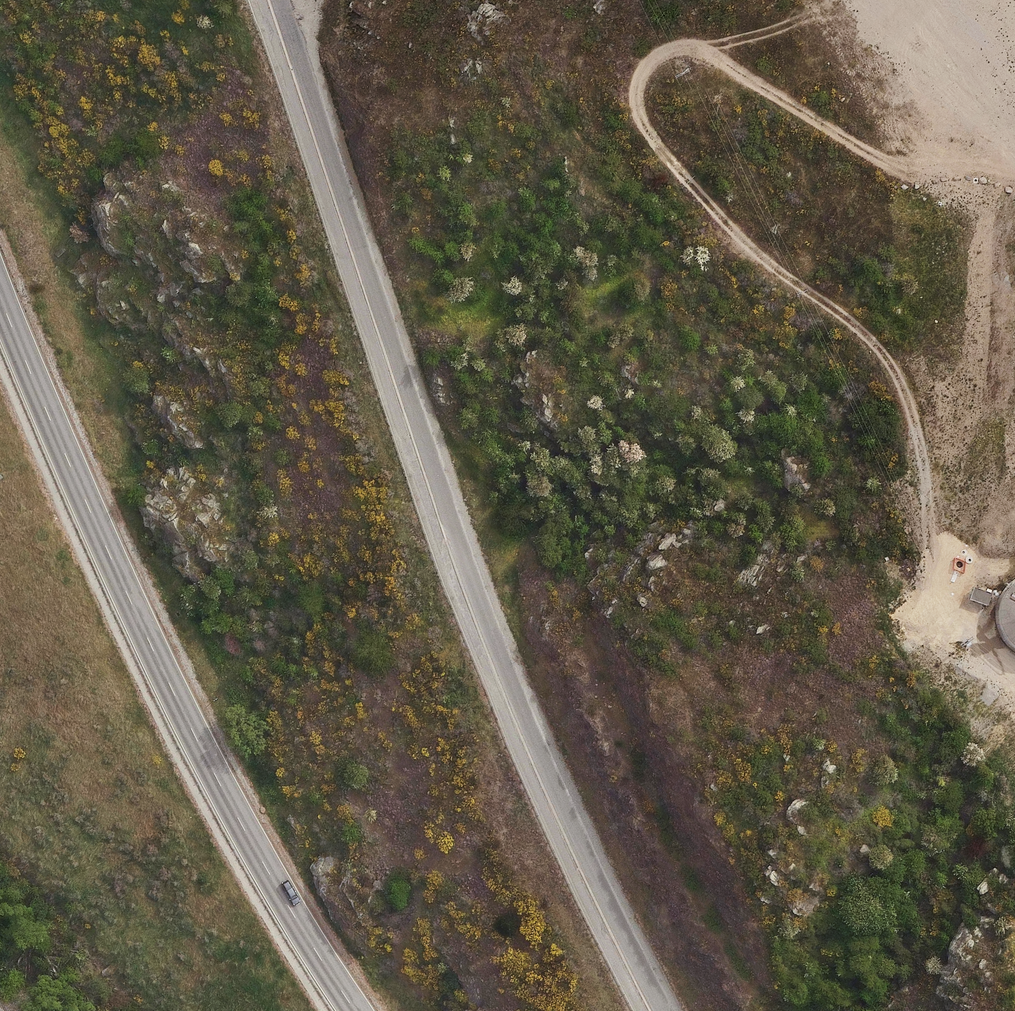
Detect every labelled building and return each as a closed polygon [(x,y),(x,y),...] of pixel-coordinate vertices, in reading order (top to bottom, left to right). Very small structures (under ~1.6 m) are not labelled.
[(1010,581),(1001,593),(997,608),(997,623),(1002,637),(1012,648),(1014,651),(1014,578),(1010,581)]
